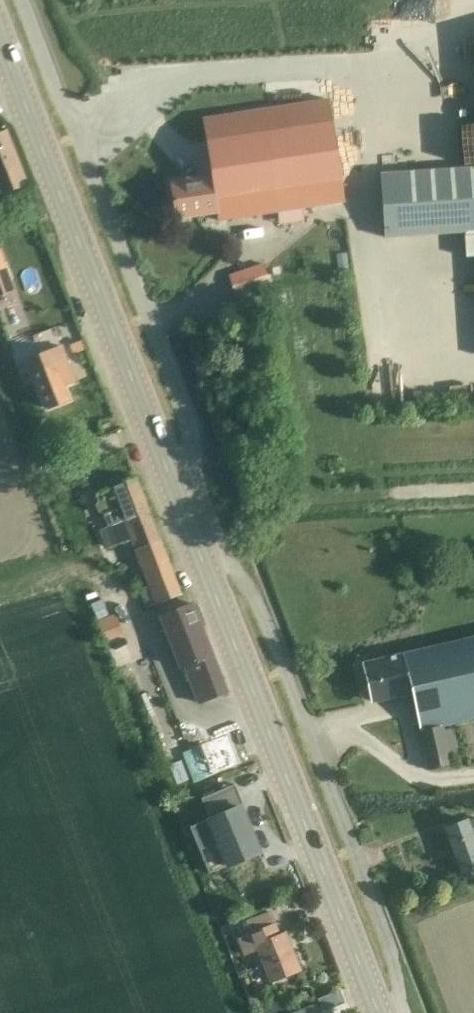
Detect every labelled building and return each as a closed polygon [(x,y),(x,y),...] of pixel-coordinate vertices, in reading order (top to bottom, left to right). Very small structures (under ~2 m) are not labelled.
[(217,220),(345,200),(329,98),(202,118),(211,174),(170,180),(173,200),(170,200),(172,214),(175,213),(176,218),(216,211),(217,220)] [(19,188),(16,182),(25,179),(6,129),(0,132),(0,195),(19,188)] [(382,173),(385,235),(463,231),(465,252),(473,251),(473,168),(382,173)] [(10,279),(0,251),(0,282),(10,279)] [(235,298),(271,286),(264,265),(228,277),(235,298)] [(64,385),(76,381),(62,347),(29,359),(33,370),(31,371),(46,410),(69,401),(64,385)] [(181,593),(152,518),(136,477),(95,493),(98,500),(95,504),(98,513),(103,514),(108,526),(112,524),(119,544),(129,540),(147,586),(138,589),(145,607),(181,593)] [(227,693),(204,631),(193,603),(162,615),(173,646),(177,644),(200,703),(227,693)] [(99,624),(106,642),(124,635),(118,617),(99,624)] [(425,648),(362,662),(371,701),(411,692),(428,768),(451,763),(449,756),(458,753),(452,729),(443,731),(441,724),(473,716),(473,637),(425,648)] [(231,730),(185,748),(197,778),(243,760),(231,730)] [(180,760),(168,765),(176,784),(188,780),(180,760)] [(206,821),(190,828),(199,850),(215,843),(225,868),(261,853),(240,804),(232,786),(201,799),(209,818),(205,819),(206,821)] [(467,823),(467,821),(446,828),(462,873),(473,869),(473,841),(472,836),(473,836),(473,821),(467,823)] [(245,936),(237,939),(244,955),(253,951),(257,949),(270,982),(299,971),(285,934),(279,936),(274,925),(270,912),(240,923),(245,936)]
